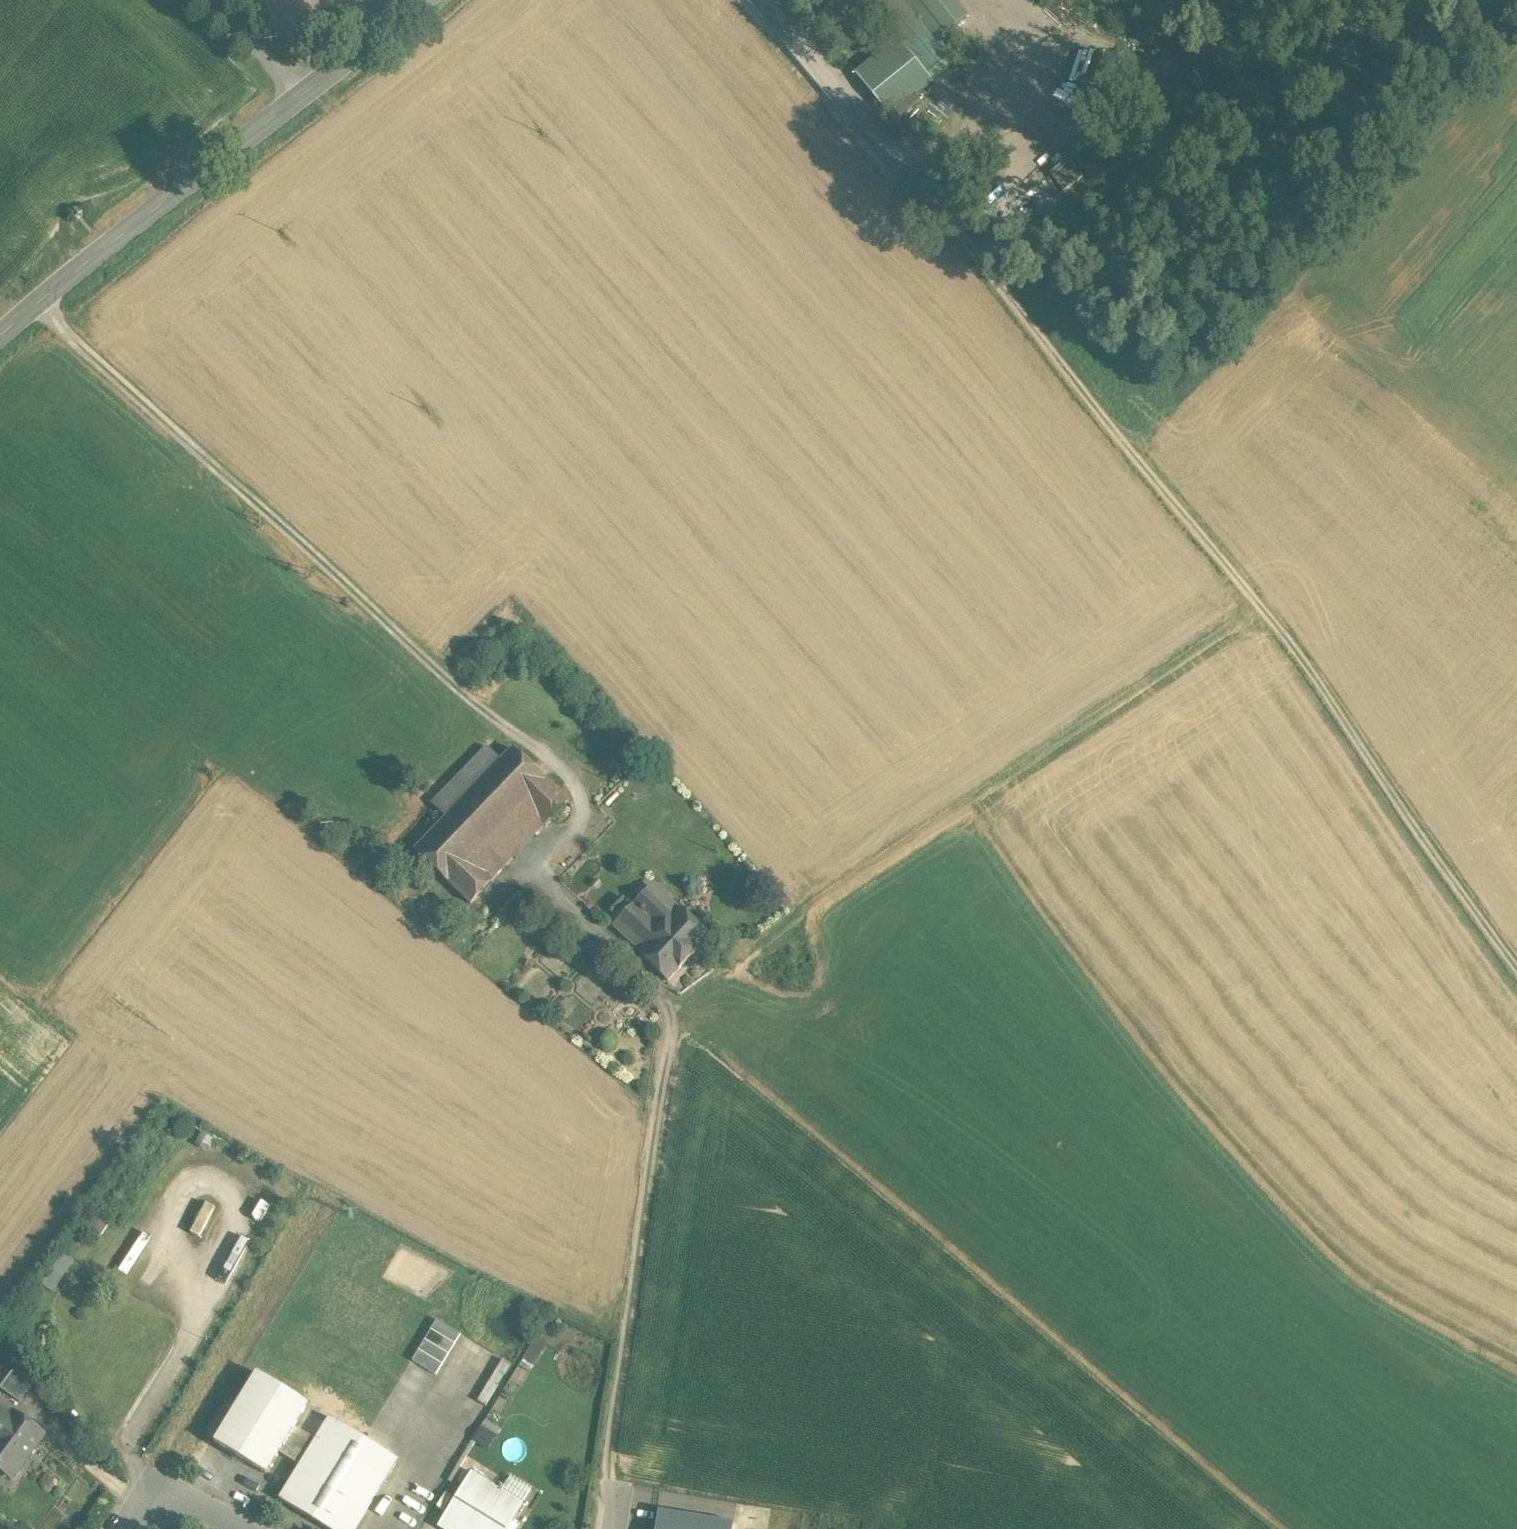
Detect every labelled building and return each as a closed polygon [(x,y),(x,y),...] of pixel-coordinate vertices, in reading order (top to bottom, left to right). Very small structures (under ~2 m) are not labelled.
[(859,8),(869,0),(852,0),(859,8)] [(902,0),(901,0),(880,17),(903,45),(923,70),(928,76),(950,58),(902,0)] [(934,38),(965,24),(953,0),(916,0),(934,38)] [(903,45),(889,57),(897,67),(887,75),(870,90),(882,105),(923,70),(903,45)] [(886,53),(875,62),(887,75),(897,67),(889,57),(886,53)] [(923,70),(882,105),(890,114),(930,78),(928,76),(923,70)] [(502,760),(487,746),(432,804),(447,818),(415,851),(471,904),(494,880),(492,878),(545,823),(546,825),(569,802),(513,749),(502,760)] [(677,911),(652,886),(634,904),(640,910),(621,931),(641,949),(638,953),(668,981),(710,936),(680,908),(677,911)] [(200,1234),(213,1205),(203,1201),(191,1230),(200,1234)] [(64,1252),(42,1284),(52,1292),(75,1260),(64,1252)] [(411,1356),(435,1372),(460,1332),(436,1317),(411,1356)] [(464,1335),(433,1387),(469,1408),(500,1356),(464,1335)] [(15,1368),(0,1388),(20,1403),(35,1383),(15,1368)] [(309,1404),(257,1372),(215,1442),(266,1474),(279,1452),(295,1427),(309,1404)] [(0,1407),(0,1469),(13,1478),(44,1435),(14,1413),(12,1416),(0,1407)] [(330,1417),(316,1440),(295,1427),(279,1452),(300,1465),(280,1499),(328,1528),(355,1528),(398,1459),(330,1417)] [(438,1526),(442,1528),(469,1528),(495,1486),(472,1472),(438,1526)] [(469,1528),(508,1528),(523,1503),(502,1490),(505,1487),(501,1485),(499,1488),(495,1486),(469,1528)] [(658,1511),(655,1528),(733,1528),(734,1523),(658,1511)]
